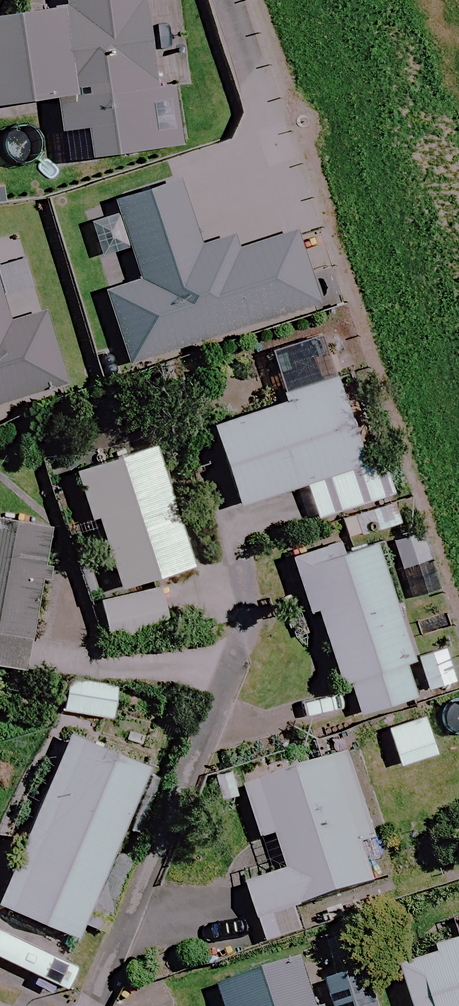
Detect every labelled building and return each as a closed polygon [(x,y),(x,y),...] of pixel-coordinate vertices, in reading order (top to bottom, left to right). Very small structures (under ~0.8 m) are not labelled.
[(162,0),(9,0),(11,18),(0,19),(0,107),(59,100),(63,131),(82,129),(85,159),(179,149),(162,0)] [(195,249),(175,183),(112,203),(137,284),(100,296),(123,366),(313,306),(290,234),(235,252),(231,238),(195,249)] [(0,314),(0,408),(63,389),(41,315),(3,326),(0,314)] [(367,464),(340,383),(209,428),(236,509),(367,464)] [(190,570),(156,448),(71,472),(85,521),(97,518),(118,591),(190,570)] [(0,526),(0,668),(25,672),(46,533),(0,526)] [(410,662),(371,545),(300,569),(339,686),(410,662)] [(170,633),(162,594),(98,606),(105,645),(170,633)] [(113,687),(64,684),(62,717),(112,720),(113,687)] [(63,736),(0,897),(0,909),(77,939),(145,768),(63,736)] [(373,841),(344,751),(256,779),(286,873),(244,886),(264,947),(303,935),(295,911),(373,886),(359,845),(373,841)] [(398,965),(409,1005),(458,1005),(458,947),(398,965)] [(301,963),(217,986),(223,1005),(313,1005),(301,963)] [(364,972),(325,984),(332,1005),(374,1005),(364,972)]
